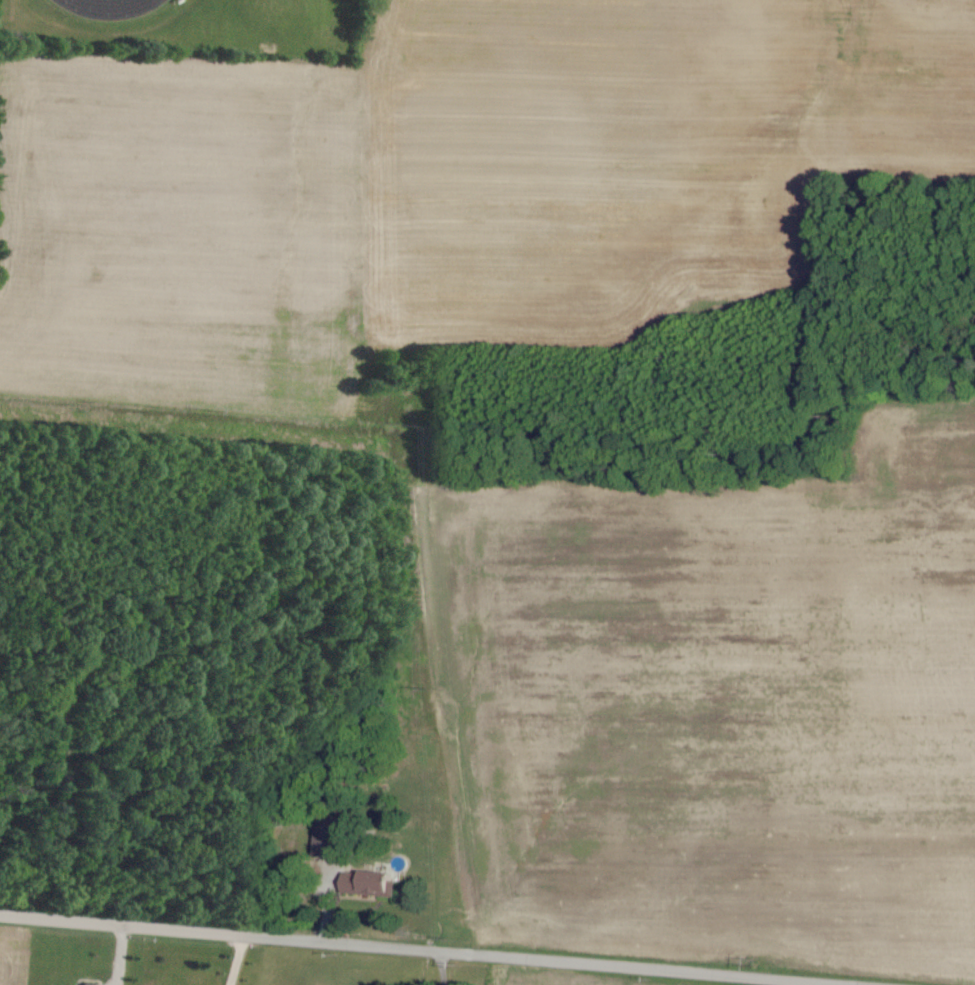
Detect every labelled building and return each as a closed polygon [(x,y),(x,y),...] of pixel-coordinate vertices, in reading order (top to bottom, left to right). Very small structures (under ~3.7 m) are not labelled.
[(398,897),(400,874),(346,870),(344,893),(398,897)]
